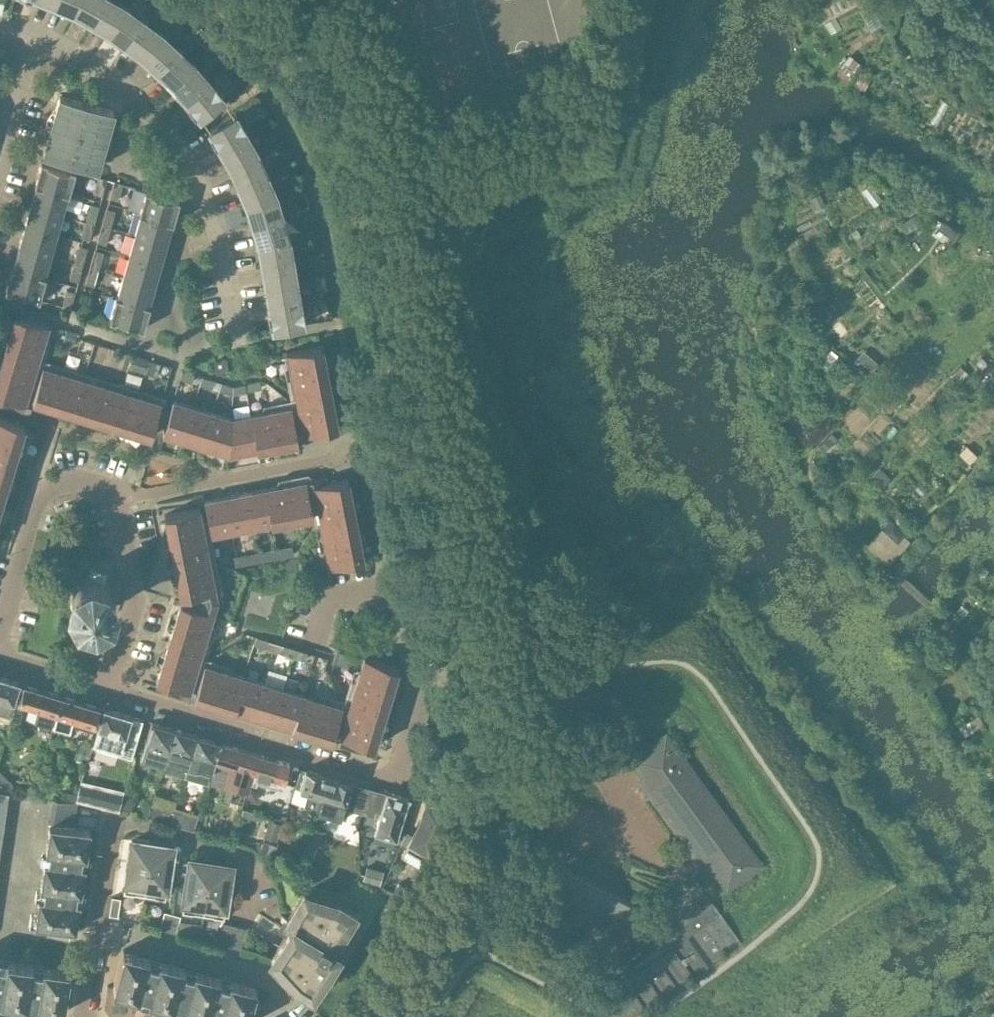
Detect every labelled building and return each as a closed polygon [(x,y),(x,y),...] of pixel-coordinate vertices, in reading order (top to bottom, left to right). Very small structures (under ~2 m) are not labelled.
[(79,0),(56,0),(54,3),(73,11),(79,0)] [(103,0),(79,0),(73,11),(91,21),(103,0)] [(127,4),(119,0),(103,0),(91,21),(109,31),(127,4)] [(126,43),(145,17),(127,4),(109,31),(126,43)] [(143,55),(164,31),(145,17),(126,43),(143,55)] [(158,70),(180,47),(164,31),(143,55),(158,70)] [(173,84),(197,62),(180,47),(158,70),(173,84)] [(186,99),(211,79),(197,62),(173,84),(186,99)] [(214,83),(211,79),(186,99),(189,103),(188,104),(195,114),(197,112),(200,117),(225,96),(221,92),(223,90),(215,81),(214,83)] [(70,167),(87,102),(60,94),(44,151),(46,152),(44,159),(42,159),(42,160),(47,161),(46,163),(69,169),(70,167)] [(98,166),(112,117),(114,109),(87,102),(70,167),(76,169),(94,174),(96,166),(98,166)] [(236,112),(209,128),(211,133),(210,134),(216,144),(217,143),(220,148),(248,132),(245,127),(247,126),(241,116),(239,117),(236,112)] [(230,166),(259,152),(259,151),(248,132),(220,148),(230,165),(230,166)] [(239,185),(268,173),(259,152),(230,166),(239,185)] [(69,193),(76,169),(70,167),(69,169),(46,163),(47,161),(42,160),(35,183),(37,183),(68,192),(69,193)] [(277,192),(268,173),(239,185),(247,203),(247,204),(277,193),(277,192)] [(103,194),(107,177),(99,175),(94,191),(103,194)] [(119,198),(123,182),(115,179),(110,196),(119,198)] [(62,213),(68,192),(37,183),(31,205),(62,213)] [(152,192),(153,190),(146,188),(140,212),(141,212),(172,221),(174,222),(180,198),(174,196),(174,198),(152,192)] [(284,215),(277,193),(247,204),(253,223),(284,215)] [(95,223),(99,206),(91,204),(86,220),(95,223)] [(56,233),(62,213),(31,205),(25,224),(56,233)] [(115,211),(107,208),(102,225),(111,228),(115,211)] [(166,242),(172,221),(141,212),(136,233),(166,242)] [(290,235),(284,215),(253,223),(258,243),(290,237),(290,235)] [(90,240),(95,223),(86,220),(82,237),(90,240)] [(51,252),(56,233),(25,224),(20,244),(51,252)] [(106,245),(111,228),(102,225),(98,242),(106,245)] [(160,264),(166,242),(136,233),(129,255),(160,264)] [(294,259),(290,237),(258,243),(262,264),(294,259)] [(45,274),(51,252),(20,244),(14,265),(45,274)] [(83,265),(88,248),(79,245),(75,262),(83,265)] [(104,253),(95,250),(91,267),(99,269),(104,253)] [(154,286),(160,264),(129,255),(123,277),(154,286)] [(297,281),(294,259),(262,264),(266,285),(297,281)] [(78,281),(83,265),(75,262),(70,279),(78,281)] [(47,274),(45,274),(14,265),(12,265),(6,289),(12,290),(12,289),(34,295),(34,296),(40,298),(47,274)] [(94,286),(99,269),(91,267),(86,284),(94,286)] [(148,307),(154,286),(123,277),(117,298),(148,307)] [(301,302),(297,281),(266,285),(269,305),(301,302)] [(71,309),(76,292),(68,289),(63,306),(71,309)] [(92,297),(84,295),(78,311),(87,314),(92,297)] [(150,307),(148,307),(117,298),(116,297),(109,321),(115,323),(116,321),(138,327),(137,329),(143,331),(150,307)] [(304,322),(303,317),(305,316),(303,305),(301,305),(301,302),(269,305),(270,310),(268,311),(270,322),(272,322),(273,328),(304,322)] [(49,324),(16,313),(0,366),(0,395),(12,398),(11,404),(24,408),(49,324)] [(323,344),(288,351),(305,438),(319,435),(318,430),(339,426),(323,344)] [(129,368),(143,372),(147,358),(133,354),(129,368)] [(228,370),(226,359),(215,361),(217,372),(228,370)] [(162,401),(44,365),(34,399),(151,434),(162,401)] [(195,373),(182,369),(180,376),(193,380),(195,373)] [(201,382),(214,386),(216,379),(203,375),(201,382)] [(234,393),(234,384),(223,381),(221,389),(234,393)] [(248,390),(247,382),(234,384),(234,393),(248,390)] [(230,453),(298,439),(299,439),(292,404),(233,416),(173,399),(163,432),(230,453)] [(25,424),(0,416),(0,508),(25,424)] [(464,432),(463,424),(450,426),(452,434),(464,432)] [(418,430),(408,430),(408,432),(416,432),(418,441),(411,444),(411,446),(421,442),(420,440),(418,432),(418,430)] [(364,558),(349,477),(349,476),(328,480),(327,475),(313,478),(330,565),(364,558)] [(307,479),(266,487),(205,499),(212,534),(313,514),(307,479)] [(200,506),(166,513),(180,591),(181,599),(156,679),(176,685),(174,690),(188,695),(202,654),(218,599),(200,506)] [(878,527),(871,547),(891,555),(899,535),(878,527)] [(294,553),(292,547),(292,545),(277,548),(279,556),(294,553)] [(250,553),(252,561),(279,556),(277,548),(250,553)] [(246,554),(233,556),(235,564),(247,562),(246,554)] [(106,580),(104,578),(107,571),(91,566),(89,574),(87,574),(85,575),(82,576),(80,577),(79,578),(77,580),(75,581),(74,583),(73,585),(72,587),(71,589),(70,591),(70,594),(70,596),(70,599),(71,601),(71,603),(72,605),(74,607),(69,622),(95,630),(100,615),(103,614),(105,612),(107,611),(108,609),(110,607),(111,605),(112,603),(113,600),(113,598),(113,595),(113,593),(113,590),(112,588),(111,586),(110,584),(108,582),(106,580)] [(266,646),(268,639),(256,635),(254,642),(266,646)] [(307,650),(283,643),(281,650),(305,657),(307,650)] [(374,745),(398,666),(364,656),(350,704),(338,740),(352,744),(354,739),(374,745)] [(205,663),(194,697),(241,711),(244,712),(263,718),(266,718),(332,739),(343,706),(283,687),(287,675),(267,669),(263,681),(205,663)] [(19,681),(0,675),(0,712),(10,716),(15,701),(14,701),(19,681)] [(24,683),(18,700),(40,707),(35,720),(39,721),(39,726),(46,729),(49,725),(53,726),(62,694),(24,683)] [(100,706),(62,694),(53,726),(70,731),(75,717),(94,723),(100,706)] [(14,707),(9,721),(19,724),(23,710),(14,707)] [(95,738),(90,753),(107,758),(111,743),(122,746),(131,715),(104,707),(95,738)] [(134,749),(143,719),(131,715),(122,746),(134,749)] [(141,758),(141,760),(163,767),(175,727),(152,721),(141,758)] [(185,773),(197,734),(175,727),(163,767),(185,773)] [(761,863),(666,732),(631,758),(647,780),(652,777),(662,790),(657,794),(684,831),(681,833),(710,873),(713,871),(726,889),(761,863)] [(212,767),(220,741),(197,734),(185,773),(179,795),(190,798),(198,775),(191,773),(193,767),(198,769),(200,763),(212,767)] [(253,770),(258,753),(236,746),(220,741),(212,767),(228,771),(220,799),(229,802),(232,790),(246,794),(253,770)] [(282,784),(289,763),(280,760),(280,759),(258,753),(253,770),(248,785),(264,790),(267,780),(278,783),(278,782),(282,784)] [(319,808),(328,774),(321,772),(306,767),(300,788),(308,791),(304,803),(319,808)] [(328,774),(319,808),(333,812),(336,803),(344,806),(345,802),(345,801),(349,802),(347,807),(362,811),(369,786),(337,777),(328,774)] [(39,792),(52,796),(55,785),(42,781),(38,780),(35,791),(39,792)] [(90,783),(80,798),(120,808),(124,792),(90,783)] [(399,829),(409,798),(369,786),(362,811),(374,814),(375,809),(381,810),(375,832),(396,839),(399,829)] [(12,792),(0,790),(0,876),(12,792)] [(73,826),(77,802),(53,798),(49,822),(73,826)] [(430,849),(438,834),(442,826),(446,814),(447,809),(427,803),(421,821),(414,834),(408,830),(401,842),(406,845),(405,847),(425,859),(431,849),(430,849)] [(151,804),(148,815),(170,822),(173,811),(151,804)] [(282,824),(268,819),(262,840),(275,844),(282,824)] [(87,857),(91,829),(49,823),(45,851),(49,852),(49,856),(82,861),(83,857),(87,857)] [(313,827),(305,852),(319,857),(327,832),(313,827)] [(145,895),(152,842),(132,839),(127,873),(126,873),(124,892),(145,895)] [(168,879),(173,845),(152,842),(145,895),(166,898),(169,879),(168,879)] [(81,865),(82,861),(49,856),(48,860),(44,860),(40,888),(44,888),(44,892),(77,897),(77,893),(82,894),(86,866),(81,865)] [(203,914),(211,861),(191,858),(186,892),(185,892),(182,911),(203,914)] [(226,898),(231,864),(211,861),(203,914),(224,917),(227,898),(226,898)] [(642,907),(564,865),(543,904),(620,946),(642,907)] [(332,956),(358,914),(337,901),(335,904),(324,897),(321,901),(304,891),(287,918),(293,922),(289,930),(289,929),(288,930),(272,957),(289,968),(286,972),(298,979),(296,982),(316,995),(338,960),(332,956)] [(76,930),(80,902),(76,902),(77,897),(44,892),(43,897),(39,896),(35,924),(76,930)] [(121,897),(112,896),(109,914),(118,915),(121,897)] [(717,914),(709,902),(696,912),(691,904),(652,952),(617,976),(618,977),(597,992),(614,1016),(632,1016),(706,965),(707,966),(738,944),(717,914)] [(176,933),(181,915),(165,910),(160,928),(176,933)] [(241,950),(247,928),(247,927),(224,921),(218,943),(241,950)] [(146,989),(153,965),(148,964),(151,956),(124,948),(112,989),(140,996),(142,988),(146,989)] [(182,999),(188,975),(184,974),(186,966),(159,958),(157,967),(153,965),(146,989),(150,990),(148,999),(175,1006),(177,998),(182,999)] [(39,965),(2,960),(0,973),(0,1002),(33,1007),(39,965)] [(70,970),(69,970),(39,965),(33,1007),(64,1012),(70,970)] [(217,1009),(223,985),(219,984),(222,975),(195,968),(192,976),(188,975),(182,999),(186,1000),(183,1008),(210,1016),(213,1008),(217,1009)] [(257,986),(257,985),(230,978),(228,986),(223,985),(217,1009),(221,1010),(219,1016),(248,1016),(257,986)]
